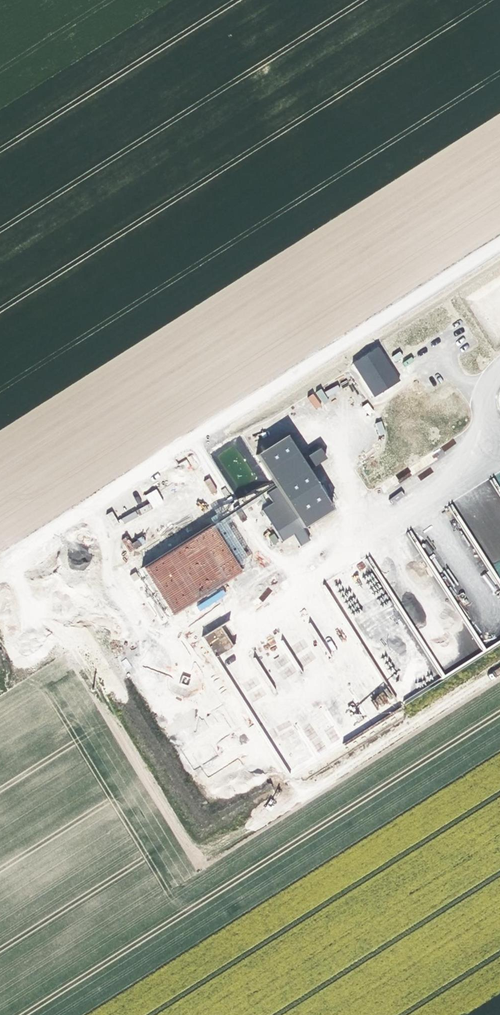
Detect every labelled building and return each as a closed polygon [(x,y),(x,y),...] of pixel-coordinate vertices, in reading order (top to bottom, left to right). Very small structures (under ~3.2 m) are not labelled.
[(374,397),(401,381),(380,345),(353,361),(374,397)] [(316,393),(308,396),(313,409),(321,406),(316,393)] [(375,423),(379,436),(385,434),(382,421),(375,423)] [(305,527),(335,510),(311,468),(328,458),(321,447),(303,458),(290,435),(259,453),(278,486),(267,493),(273,503),(263,509),(275,529),(265,534),(273,548),(293,537),(299,548),(313,540),(305,527)] [(395,474),(400,481),(412,474),(407,467),(395,474)] [(153,508),(164,502),(156,488),(145,495),(153,508)] [(393,504),(405,495),(401,490),(389,499),(393,504)] [(171,614),(244,574),(217,525),(144,565),(171,614)] [(263,601),(272,591),(268,587),(259,597),(263,601)] [(224,625),(204,635),(215,656),(235,646),(224,625)]
